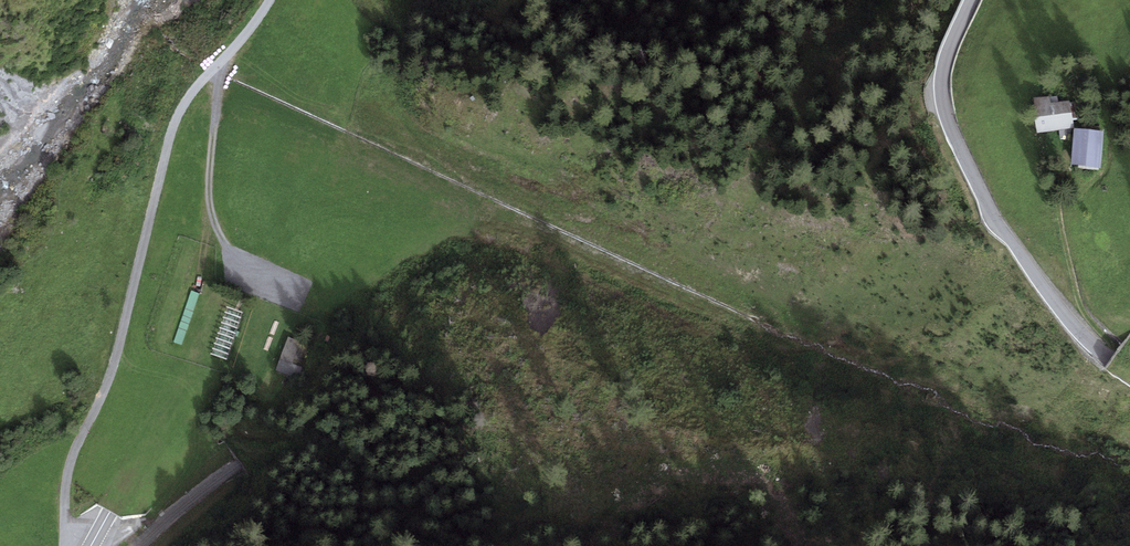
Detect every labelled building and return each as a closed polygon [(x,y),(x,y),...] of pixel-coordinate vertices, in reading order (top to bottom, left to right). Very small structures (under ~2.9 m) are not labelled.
[(1032,99),(1037,133),(1074,127),(1070,100),(1050,103),(1049,96),(1032,99)] [(1101,169),(1103,131),(1073,129),(1071,167),(1101,169)] [(311,345),(288,336),(276,370),(299,378),(311,345)]
